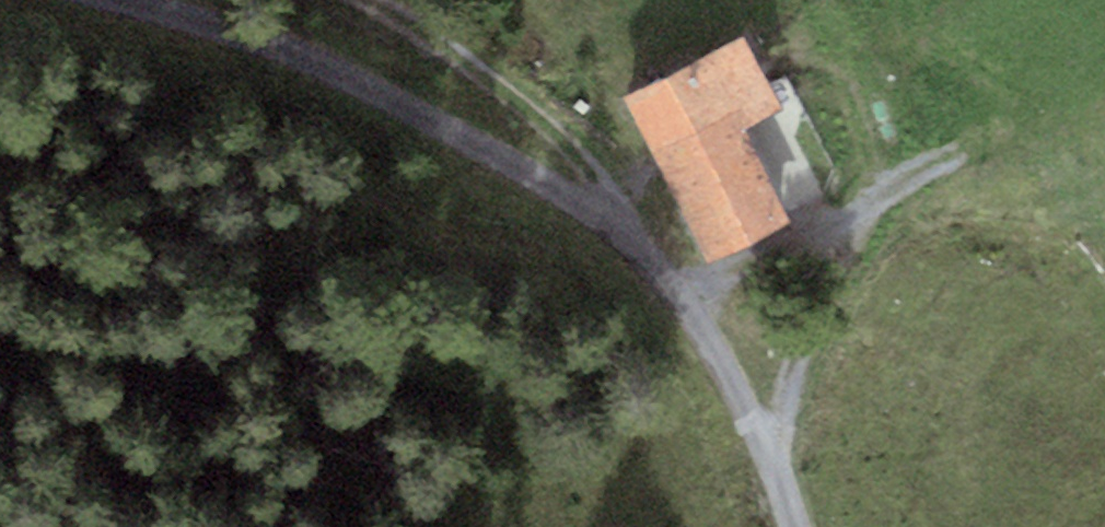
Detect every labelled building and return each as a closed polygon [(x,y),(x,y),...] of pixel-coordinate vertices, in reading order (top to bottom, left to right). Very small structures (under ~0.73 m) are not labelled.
[(747,34),(622,96),(706,264),(792,222),(745,127),(784,108),(747,34)]
